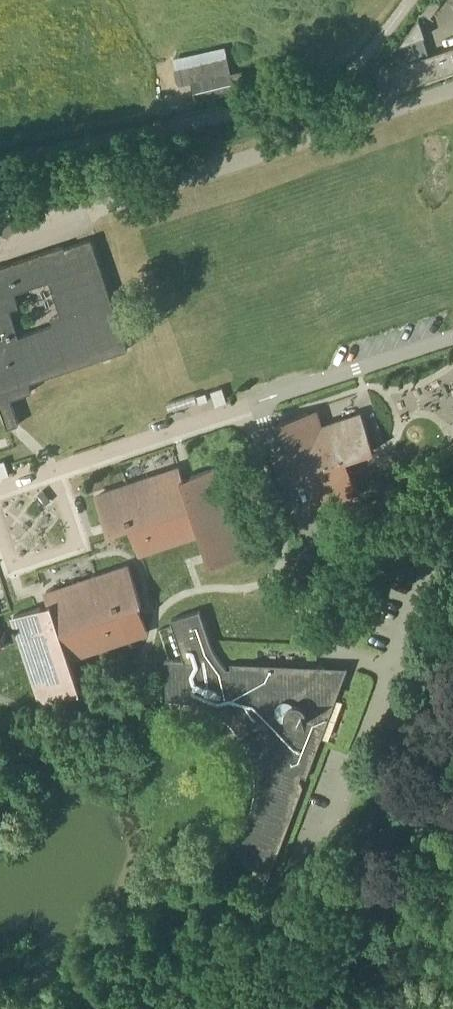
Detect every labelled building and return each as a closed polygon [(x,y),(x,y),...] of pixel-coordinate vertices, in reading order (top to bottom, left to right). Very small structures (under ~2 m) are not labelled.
[(419,23),(398,50),(426,41),(419,23)] [(396,89),(452,70),(452,46),(389,67),(396,89)] [(235,91),(231,74),(228,58),(177,69),(175,70),(179,87),(192,84),(196,100),(235,91)] [(8,427),(19,424),(11,398),(32,391),(29,382),(128,349),(92,238),(65,247),(65,245),(0,266),(0,403),(8,427)] [(452,392),(452,367),(442,367),(441,392),(452,392)] [(317,430),(315,430),(309,411),(281,421),(279,421),(297,476),(299,475),(375,450),(369,433),(368,433),(362,415),(362,414),(317,430)] [(247,554),(219,470),(218,466),(191,475),(192,478),(186,480),(185,481),(184,477),(181,468),(98,496),(96,497),(108,534),(129,526),(139,553),(141,552),(199,533),(199,535),(210,567),(213,566),(247,554)] [(309,552),(305,553),(302,555),(300,558),(300,562),(301,565),(303,568),(306,570),(309,571),(313,571),(316,568),(318,565),(319,562),(309,552)] [(142,603),(130,567),(45,595),(48,604),(49,607),(42,610),(41,606),(14,615),(44,703),(46,703),(81,691),(70,659),(70,658),(130,637),(121,611),(142,603)] [(212,643),(208,635),(200,610),(172,619),(185,660),(166,659),(166,669),(168,699),(169,699),(182,700),(183,700),(195,702),(196,703),(208,707),(209,708),(220,714),(221,714),(231,722),(232,723),(240,733),(241,734),(258,722),(262,729),(244,739),(245,741),(251,752),(251,753),(254,765),(255,766),(256,779),(256,780),(256,792),(256,794),(253,806),(248,819),(248,820),(241,831),(241,832),(233,841),(231,842),(267,878),(269,879),(304,785),(301,779),(302,775),(307,777),(337,697),(348,667),(231,662),(231,667),(227,667),(221,660),(216,652),(212,643)]
